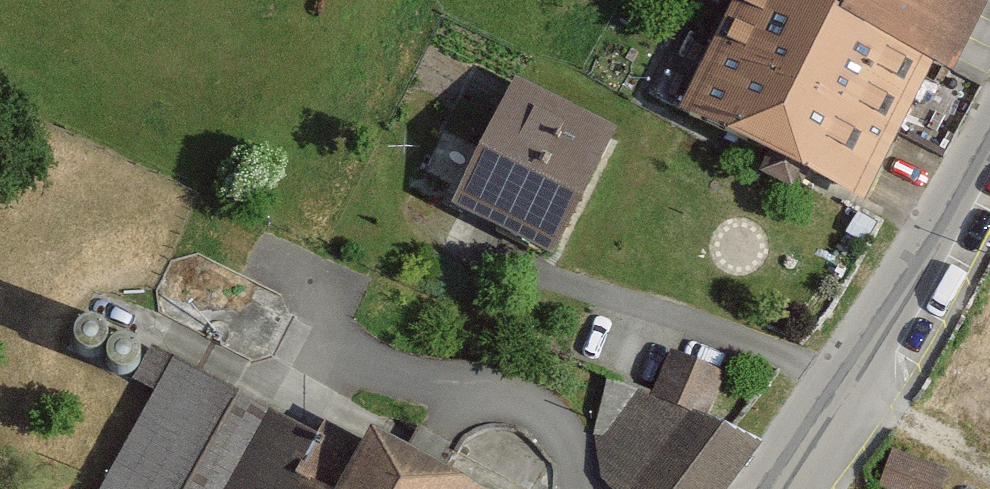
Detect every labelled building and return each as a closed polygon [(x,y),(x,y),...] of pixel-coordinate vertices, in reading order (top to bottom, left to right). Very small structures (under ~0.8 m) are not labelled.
[(863,197),(928,61),(800,0),(741,0),(687,113),(863,197)] [(928,61),(953,73),(988,0),(800,0),(928,61)] [(457,206),(551,253),(612,133),(518,85),(457,206)] [(75,331),(74,344),(82,354),(96,354),(104,346),(104,335),(98,326),(85,324),(75,331)] [(110,349),(108,362),(117,372),(131,371),(138,363),(139,353),(132,344),(120,342),(110,349)] [(654,397),(696,417),(704,421),(723,377),(670,358),(654,397)] [(266,413),(173,363),(105,488),(225,488),(266,413)] [(696,417),(654,397),(607,375),(595,437),(628,442),(661,463),(696,417)] [(318,441),(266,413),(225,488),(471,488),(371,436),(365,447),(326,426),(318,441)] [(757,447),(704,421),(696,417),(661,463),(642,488),(726,488),(757,447)] [(906,488),(944,488),(953,466),(897,445),(884,481),(906,488)]
